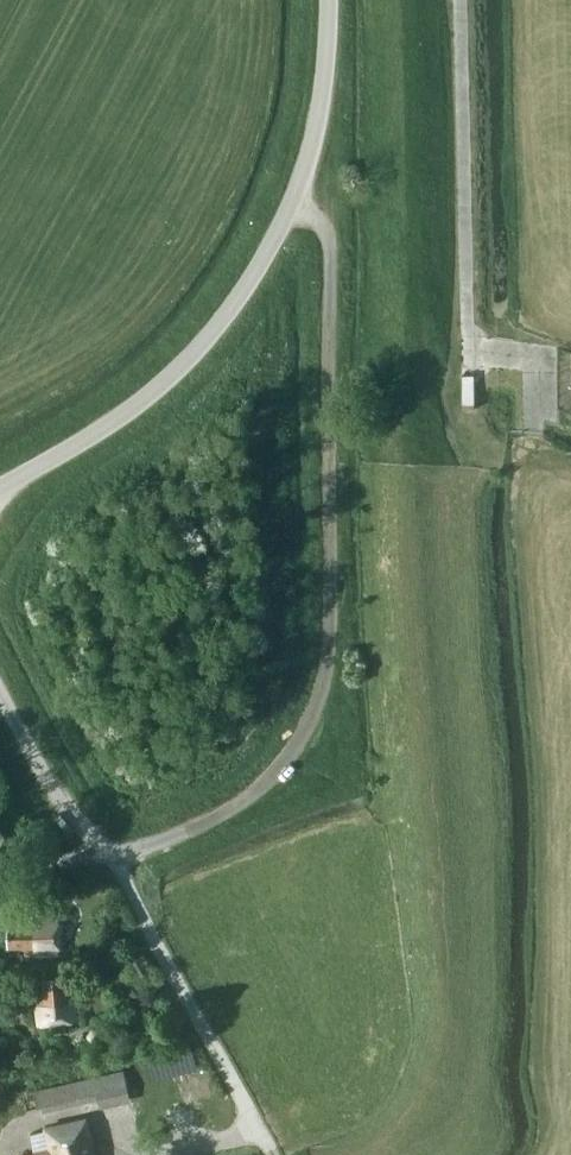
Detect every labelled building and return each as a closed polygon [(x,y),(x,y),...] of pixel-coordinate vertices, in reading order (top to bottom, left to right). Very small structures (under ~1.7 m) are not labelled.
[(24,954),(60,955),(60,915),(35,915),(35,924),(10,924),(10,948),(24,948),(24,954)] [(129,964),(140,983),(152,975),(142,957),(129,964)] [(39,996),(40,1023),(74,1021),(72,992),(67,992),(66,978),(43,980),(45,996),(39,996)] [(104,1036),(99,1028),(90,1028),(86,1036),(89,1043),(99,1043),(104,1036)] [(175,1083),(208,1072),(198,1042),(165,1053),(175,1083)] [(122,1069),(38,1089),(42,1103),(97,1090),(99,1099),(127,1092),(122,1069)] [(85,1117),(48,1126),(53,1147),(18,1154),(94,1154),(85,1117)]
